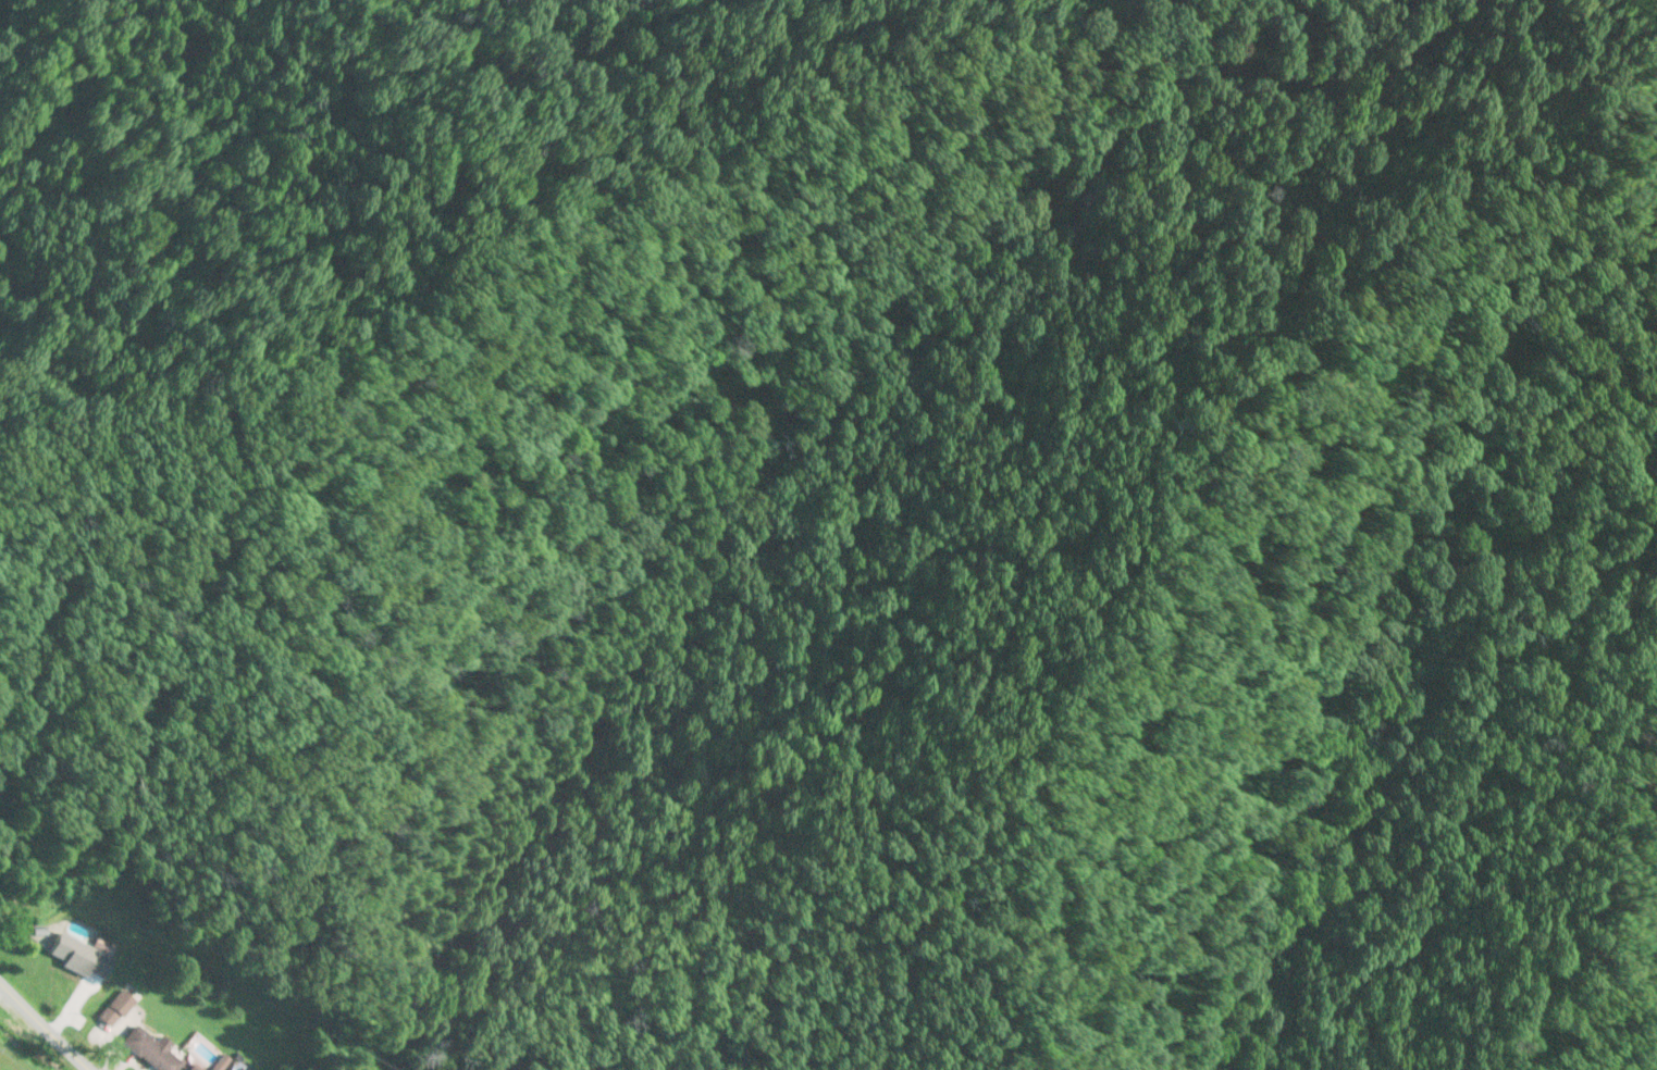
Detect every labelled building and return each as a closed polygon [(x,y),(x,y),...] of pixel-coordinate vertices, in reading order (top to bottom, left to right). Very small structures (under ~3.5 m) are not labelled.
[(119,947),(97,938),(94,948),(62,936),(52,960),(105,981),(119,947)] [(114,1030),(135,1001),(122,991),(101,1021),(114,1030)] [(176,1047),(164,1036),(158,1044),(142,1029),(127,1045),(154,1069),(182,1069),(185,1066),(171,1053),(176,1047)]
